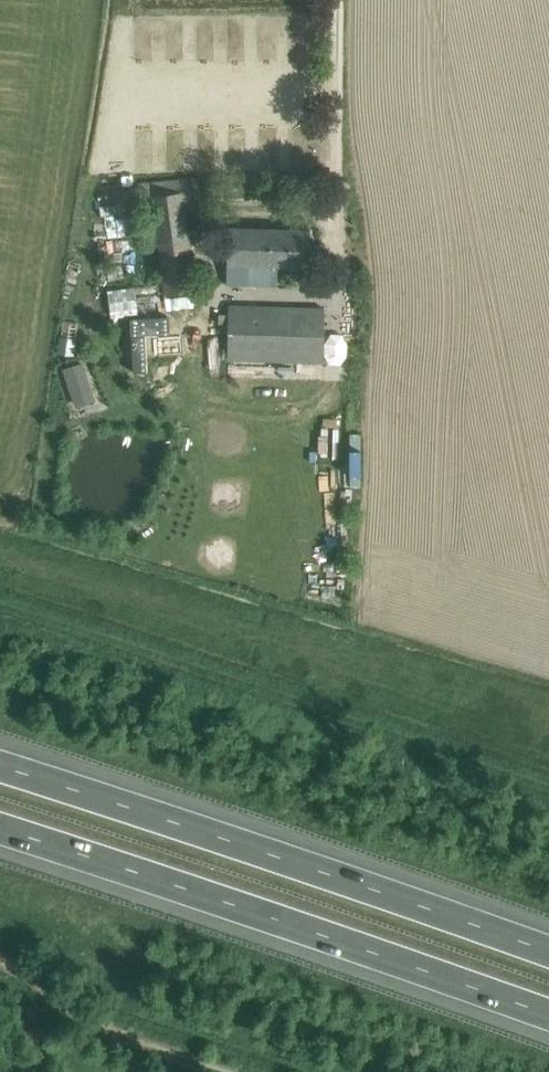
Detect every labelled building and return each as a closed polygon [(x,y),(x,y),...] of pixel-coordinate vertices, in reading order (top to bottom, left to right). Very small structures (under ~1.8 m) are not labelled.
[(198,178),(139,184),(145,246),(160,245),(164,292),(194,290),(197,289),(191,222),(190,209),(201,208),(198,178)] [(228,283),(278,285),(278,266),(309,267),(311,229),(229,227),(228,283)] [(228,358),(302,361),(324,361),(325,308),(303,308),(229,305),(228,358)] [(219,320),(229,320),(229,307),(220,307),(219,320)] [(61,336),(60,341),(58,352),(73,355),(76,341),(76,339),(61,336)] [(83,362),(64,369),(73,397),(92,391),(83,362)] [(242,491),(229,480),(213,487),(211,504),(225,514),(240,507),(242,491)] [(237,547),(223,536),(207,543),(205,560),(219,570),(235,563),(237,547)]
